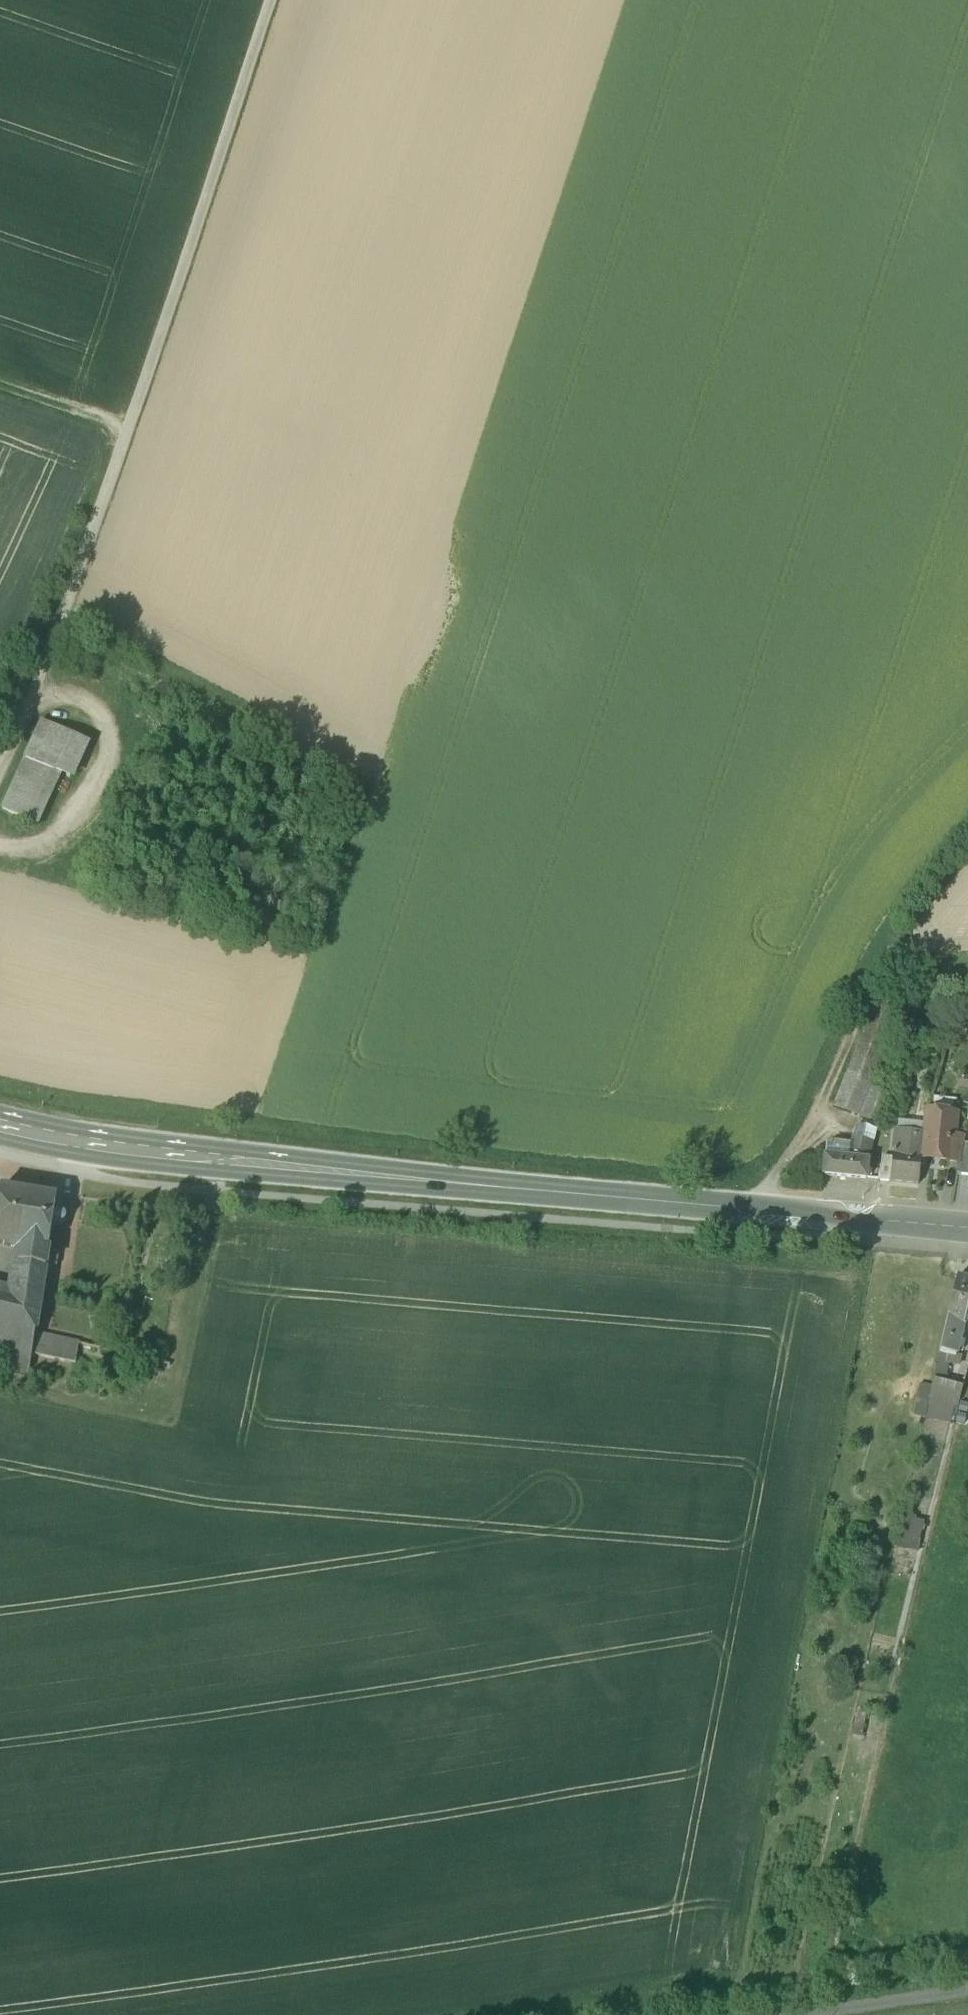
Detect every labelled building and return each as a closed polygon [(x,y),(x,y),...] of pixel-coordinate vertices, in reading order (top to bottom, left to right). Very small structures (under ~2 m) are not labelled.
[(85,743),(42,723),(2,809),(28,821),(51,771),(69,779),(85,743)] [(879,998),(834,1108),(856,1117),(901,1008),(879,998)] [(872,1089),(860,1119),(880,1127),(892,1097),(872,1089)] [(941,1113),(933,1112),(927,1116),(926,1137),(927,1137),(925,1161),(949,1163),(951,1142),(953,1142),(953,1138),(955,1118),(945,1117),(941,1113)] [(926,1137),(895,1134),(890,1185),(918,1188),(921,1161),(925,1161),(927,1137),(926,1137)] [(965,1140),(953,1138),(953,1142),(951,1142),(949,1163),(960,1164),(964,1146),(965,1140)] [(851,1147),(834,1144),(833,1149),(826,1148),(823,1178),(866,1182),(868,1164),(872,1145),(853,1140),(851,1147)] [(964,1146),(960,1164),(957,1178),(967,1179),(967,1147),(964,1146)] [(2,1188),(0,1197),(0,1239),(20,1243),(17,1263),(45,1270),(45,1266),(54,1268),(57,1253),(48,1251),(52,1225),(59,1227),(61,1226),(62,1225),(64,1223),(64,1220),(63,1217),(61,1215),(54,1214),(57,1200),(2,1188)] [(8,1330),(34,1335),(45,1270),(17,1263),(11,1301),(0,1298),(0,1328),(8,1330)] [(957,1280),(946,1324),(940,1355),(950,1358),(956,1359),(958,1350),(963,1352),(965,1344),(960,1342),(967,1309),(967,1283),(957,1280)] [(34,1335),(8,1330),(0,1328),(0,1364),(28,1370),(30,1359),(34,1335)] [(78,1342),(34,1335),(30,1359),(74,1366),(78,1342)] [(950,1358),(940,1355),(934,1382),(944,1385),(950,1358)] [(944,1385),(934,1382),(928,1406),(949,1411),(951,1403),(958,1405),(963,1390),(944,1385)] [(925,1523),(903,1518),(896,1548),(917,1554),(925,1523)]
